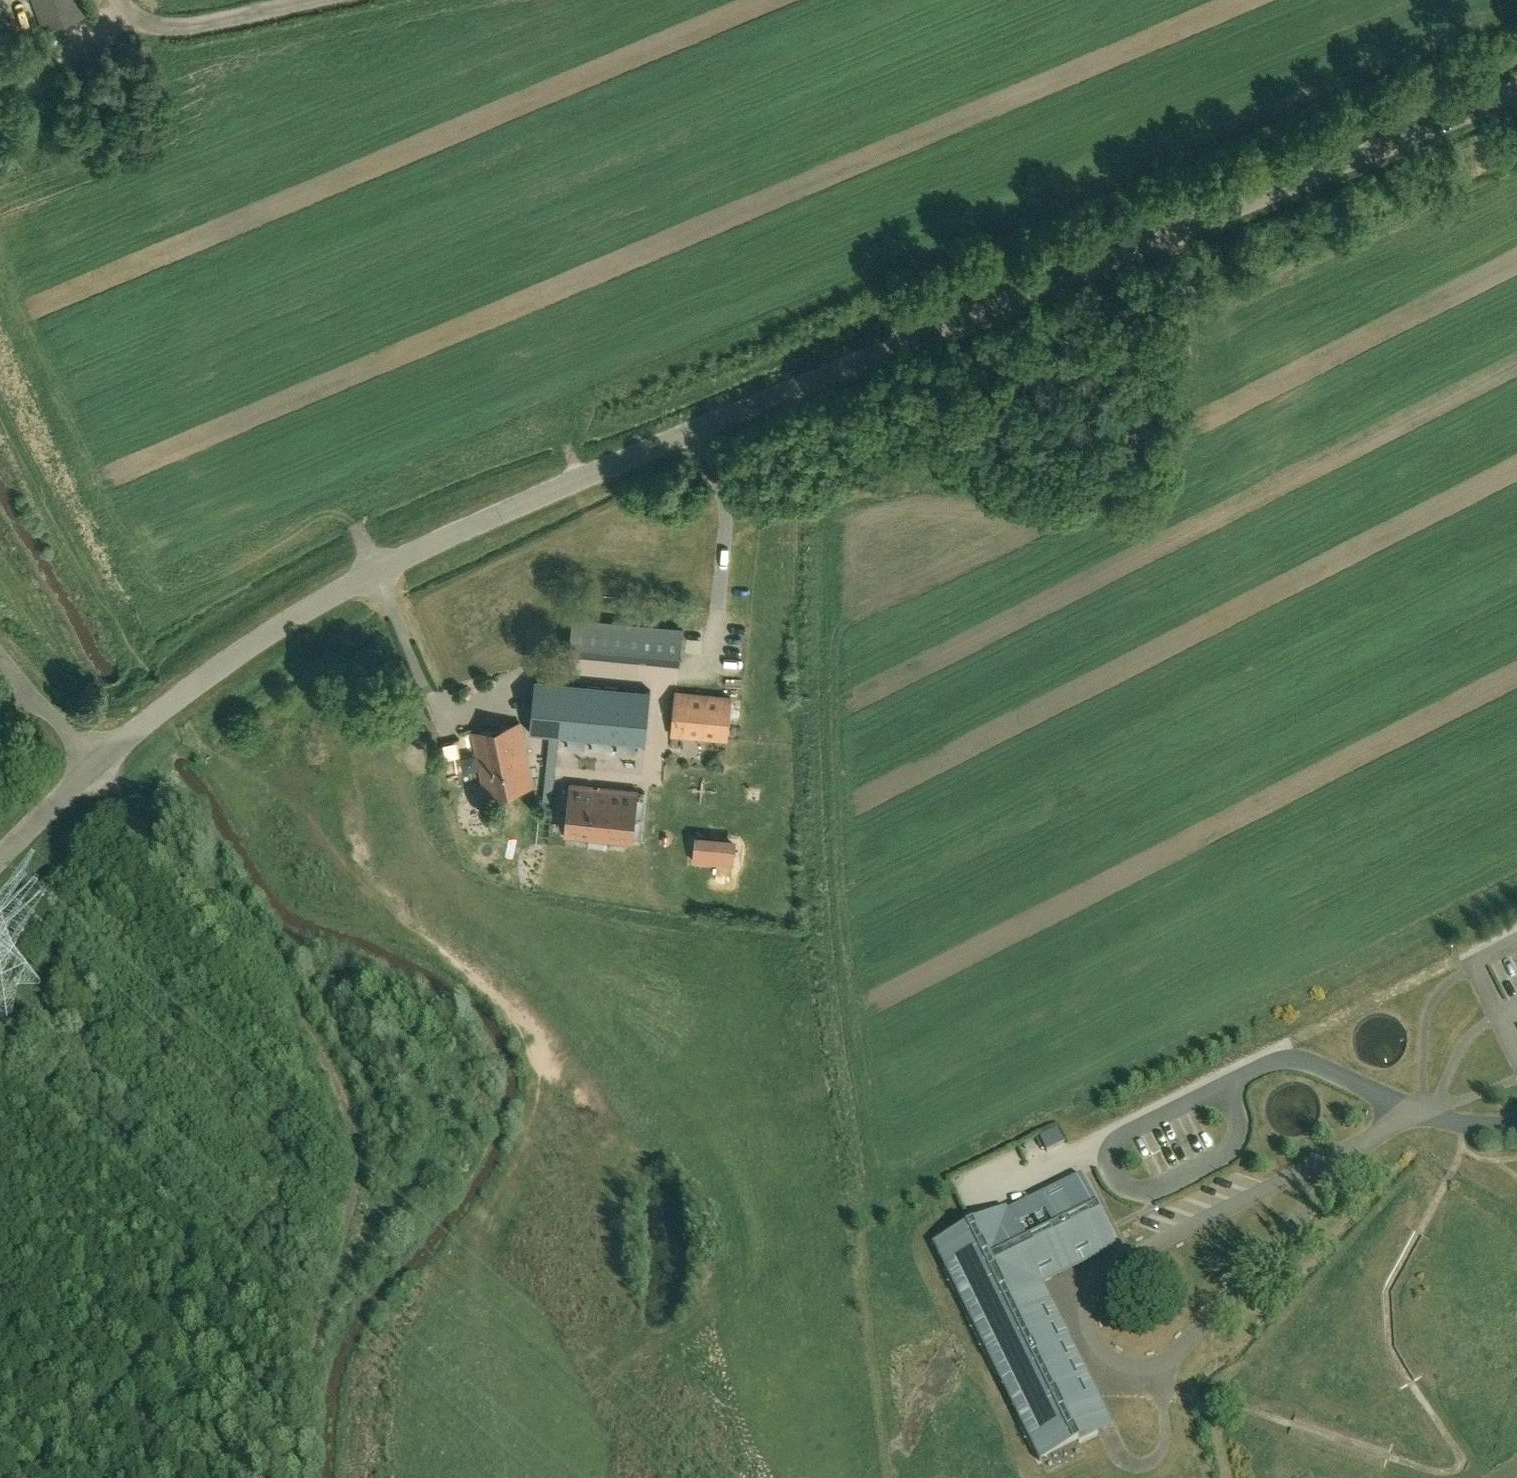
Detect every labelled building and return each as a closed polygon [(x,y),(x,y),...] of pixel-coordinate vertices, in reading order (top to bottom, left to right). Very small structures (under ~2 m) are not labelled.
[(44,29),(82,15),(77,0),(33,0),(44,29)] [(680,662),(683,629),(573,618),(570,651),(680,662)] [(535,678),(530,732),(646,743),(651,690),(535,678)] [(727,739),(731,697),(677,692),(672,733),(727,739)] [(519,722),(472,732),(486,795),(533,785),(519,722)] [(564,836),(631,844),(633,844),(639,789),(571,782),(564,836)] [(693,861),(734,865),(736,839),(696,835),(693,861)] [(1057,1128),(1039,1137),(1046,1151),(1065,1142),(1057,1128)] [(967,1226),(933,1243),(998,1375),(1006,1371),(1028,1416),(1020,1420),(1035,1451),(1074,1432),(1079,1441),(1098,1432),(1083,1401),(1089,1398),(1031,1280),(1114,1239),(1081,1174),(1009,1210),(1007,1206),(974,1223),(967,1226)]
